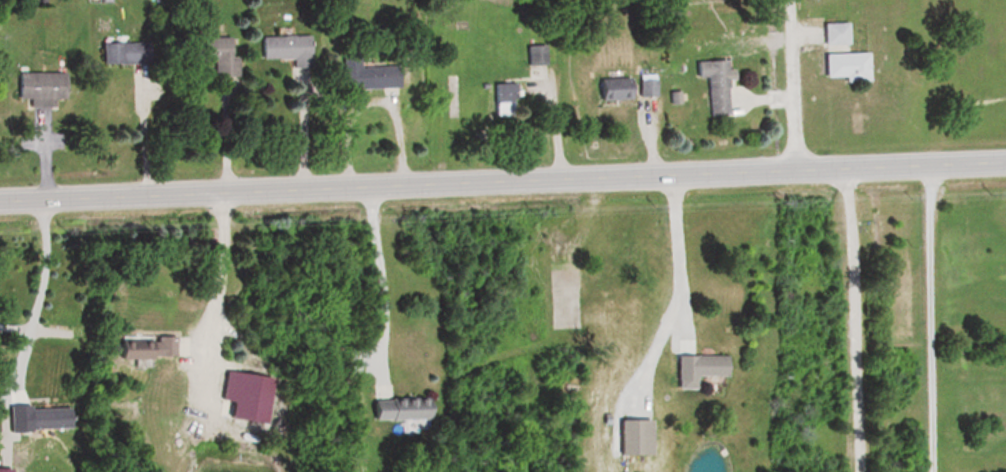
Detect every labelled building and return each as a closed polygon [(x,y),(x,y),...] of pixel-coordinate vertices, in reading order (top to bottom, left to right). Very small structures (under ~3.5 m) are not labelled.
[(847,45),(847,24),(822,24),(822,46),(847,45)] [(262,62),(309,62),(309,37),(262,37),(262,62)] [(215,62),(215,78),(238,78),(238,57),(233,57),(233,38),(181,38),(181,62),(215,62)] [(528,67),(547,67),(547,46),(528,46),(528,67)] [(866,54),(823,55),(823,81),(867,81),(866,54)] [(727,116),(727,62),(696,62),(696,79),(707,79),(708,116),(727,116)] [(341,68),(342,90),(401,88),(401,76),(399,76),(399,66),(341,68)] [(29,109),(62,109),(62,73),(16,73),(16,100),(29,100),(29,109)] [(596,101),(630,101),(630,79),(596,79),(596,101)] [(657,81),(640,81),(640,98),(657,98),(657,81)] [(115,337),(115,357),(171,357),(171,337),(115,337)] [(726,378),(726,355),(674,355),(674,378),(726,378)] [(431,420),(431,399),(370,399),(370,420),(431,420)]
